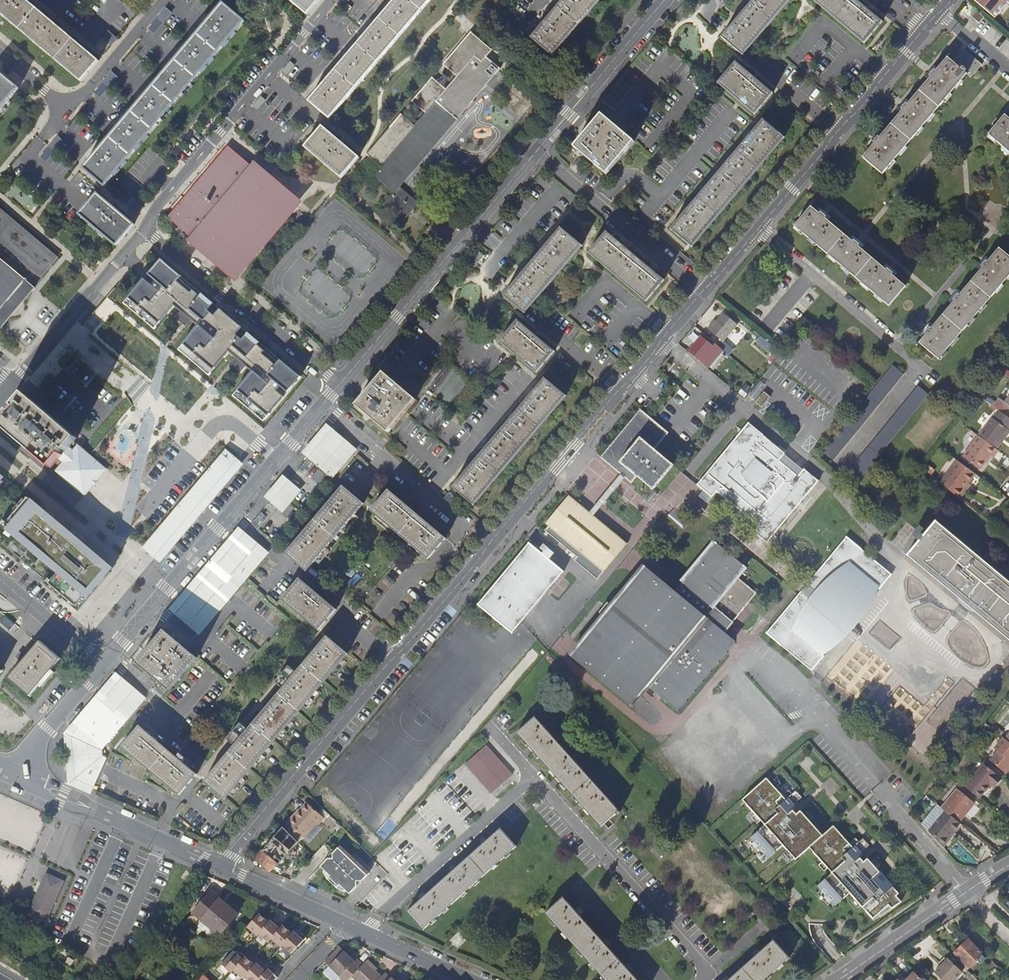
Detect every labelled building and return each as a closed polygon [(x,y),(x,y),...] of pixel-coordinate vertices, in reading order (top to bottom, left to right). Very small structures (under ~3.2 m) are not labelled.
[(99,61),(58,27),(26,0),(0,0),(0,14),(17,28),(81,82),(99,61)] [(319,0),(290,0),(307,15),(319,0)] [(430,0),(394,0),(390,4),(347,56),(308,101),(329,118),(374,65),(422,9),(430,0)] [(552,55),(573,31),(599,0),(563,0),(531,38),(552,55)] [(722,37),(743,55),(769,24),(789,0),(753,0),(745,10),(722,37)] [(819,5),(846,27),(864,42),(882,21),(864,6),(856,0),(814,0),(819,5)] [(994,18),(1005,4),(1008,6),(1008,5),(1008,0),(973,0),(994,18)] [(244,21),(222,3),(83,169),(105,187),(244,21)] [(979,23),(984,17),(976,11),(972,17),(979,23)] [(492,50),(471,32),(444,64),(458,76),(479,51),(486,57),(492,50)] [(982,64),(964,49),(953,62),(967,73),(971,77),(982,64)] [(399,187),(500,69),(486,57),(479,51),(458,76),(446,89),(426,113),(415,126),(381,167),(374,175),(394,193),(399,187)] [(862,157),(883,174),(967,73),(953,62),(947,57),(935,71),(933,70),(929,76),(930,77),(907,105),(905,103),(901,109),(902,110),(879,138),(877,136),(872,142),(874,144),(862,157)] [(755,114),(772,93),(760,83),(736,62),(718,83),(755,114)] [(0,72),(0,111),(19,88),(0,72)] [(446,89),(432,77),(412,101),(426,113),(446,89)] [(606,174),(634,141),(601,114),(574,147),(606,174)] [(415,126),(401,115),(367,155),(381,167),(415,126)] [(988,135),(1008,153),(1008,119),(1004,115),(988,135)] [(674,225),(670,228),(692,246),(716,218),(747,180),(773,150),(784,137),(763,120),(736,151),(704,189),(674,225)] [(341,178),(359,157),(322,126),(304,147),(341,178)] [(297,197),(254,161),(252,163),(254,164),(252,166),(228,146),(181,202),(168,217),(192,237),(189,240),(188,239),(187,240),(230,276),(235,270),(271,228),(297,197)] [(403,221),(418,203),(399,187),(394,193),(384,205),(403,221)] [(134,224),(96,193),(79,214),(116,246),(134,224)] [(811,207),(794,226),(889,306),(906,286),(892,274),(893,273),(888,268),(886,270),(859,246),(860,245),(854,240),(853,242),(825,218),(827,217),(821,212),(819,214),(811,207)] [(0,208),(0,242),(43,278),(60,258),(0,208)] [(503,296),(524,313),(582,245),(561,227),(503,296)] [(606,231),(589,252),(646,301),(664,280),(606,231)] [(939,359),(1008,276),(1008,256),(999,248),(987,262),(985,261),(981,267),(982,268),(959,296),(957,294),(953,300),(954,301),(931,329),(929,327),(924,333),(926,334),(919,343),(939,359)] [(30,287),(0,261),(0,322),(30,287)] [(250,405),(269,421),(285,402),(277,395),(281,391),(286,395),(289,391),(292,393),(302,382),(281,365),(279,367),(259,350),(261,348),(249,338),(243,345),(237,339),(240,336),(228,326),(218,317),(215,320),(209,315),(214,308),(203,298),(201,301),(180,283),(182,281),(162,264),(125,308),(137,318),(141,313),(148,319),(144,324),(155,334),(175,310),(182,316),(178,322),(182,325),(187,320),(193,325),(200,331),(180,354),(191,364),(195,359),(203,365),(199,370),(210,380),(230,356),(236,361),(243,367),(238,373),(243,377),(247,371),(254,377),(234,400),(246,410),(250,405)] [(708,329),(723,341),(724,340),(737,325),(722,312),(708,329)] [(141,313),(137,318),(144,324),(148,319),(141,313)] [(187,320),(182,325),(189,331),(193,325),(187,320)] [(554,351),(517,320),(500,341),(536,372),(554,351)] [(701,361),(714,346),(702,336),(698,333),(686,347),(690,351),(690,352),(701,361)] [(776,349),(760,336),(756,341),(772,354),(776,349)] [(733,349),(724,340),(723,341),(719,346),(728,355),(733,349)] [(195,359),(191,364),(199,370),(203,365),(195,359)] [(232,367),(238,373),(243,367),(236,361),(232,367)] [(452,409),(473,384),(450,364),(429,390),(452,409)] [(903,374),(893,366),(823,452),(833,460),(903,374)] [(389,432),(415,400),(382,373),(356,405),(389,432)] [(545,378),(453,487),(473,505),(566,396),(545,378)] [(928,395),(918,386),(848,472),(859,480),(928,395)] [(762,407),(770,397),(764,392),(755,402),(762,407)] [(73,442),(76,439),(64,429),(24,395),(0,423),(0,426),(51,469),(58,460),(73,442)] [(250,405),(246,410),(265,426),(269,421),(250,405)] [(668,433),(639,409),(600,456),(632,483),(637,477),(653,490),(673,465),(654,449),(668,433)] [(1001,412),(1000,411),(979,437),(997,450),(1002,443),(1000,441),(1008,431),(1008,432),(1008,418),(1001,412)] [(763,435),(748,423),(697,485),(712,497),(717,491),(757,524),(752,530),(767,543),(818,481),(804,469),(798,476),(757,442),(763,435)] [(355,449),(331,429),(308,456),(332,477),(355,449)] [(998,451),(997,450),(979,437),(978,436),(962,457),(979,470),(990,456),(993,458),(998,451)] [(83,497),(106,470),(89,456),(95,449),(83,439),(77,446),(73,442),(58,460),(62,463),(54,473),(83,497)] [(244,465),(226,450),(143,548),(161,563),(244,465)] [(946,489),(959,499),(965,491),(963,490),(975,474),(957,460),(940,483),(946,489)] [(287,480),(270,501),(280,509),(297,488),(287,480)] [(285,554),(306,572),(364,504),(343,486),(285,554)] [(446,538),(388,490),(371,511),(429,559),(446,538)] [(77,609),(111,570),(29,500),(22,509),(10,499),(9,500),(0,493),(0,544),(77,609)] [(628,544),(569,495),(546,523),(549,526),(546,530),(577,557),(574,560),(598,580),(628,544)] [(936,522),(908,556),(1008,639),(1008,582),(936,522)] [(920,539),(928,528),(922,523),(914,535),(920,539)] [(265,552),(243,533),(206,577),(175,614),(197,633),(265,552)] [(807,585),(821,597),(849,563),(880,589),(891,575),(847,538),(807,585)] [(744,567),(714,542),(673,591),(644,568),(572,656),(631,704),(644,688),(652,695),(655,692),(676,710),(732,641),(723,633),(744,607),(741,604),(744,601),(747,604),(756,592),(747,585),(743,589),(733,580),(744,567)] [(529,544),(477,604),(513,633),(521,622),(563,571),(529,544)] [(801,592),(815,603),(792,630),(823,656),(880,589),(849,563),(821,597),(807,585),(801,592)] [(336,609),(300,578),(282,599),(318,630),(336,609)] [(815,603),(801,592),(766,633),(811,670),(823,656),(792,630),(815,603)] [(165,631),(137,663),(169,691),(197,658),(165,631)] [(347,654),(326,636),(205,781),(226,800),(347,654)] [(61,659),(40,641),(9,678),(30,696),(61,659)] [(101,751),(145,699),(121,678),(71,736),(75,779),(93,787),(106,758),(103,757),(101,751)] [(535,717),(517,733),(601,826),(619,810),(535,717)] [(139,726),(121,747),(180,795),(197,774),(139,726)] [(1004,737),(994,748),(998,750),(990,760),(1006,773),(1008,769),(1008,741),(1005,737),(1004,737)] [(486,745),(466,763),(492,793),(512,774),(486,745)] [(976,796),(978,798),(990,784),(993,786),(1001,777),(984,763),(964,786),(976,796)] [(766,778),(743,800),(765,825),(750,838),(768,858),(783,845),(796,859),(809,847),(832,873),(817,886),(835,906),(850,893),(873,919),(878,914),(880,917),(901,902),(897,897),(896,896),(899,894),(889,882),(886,885),(877,875),(880,872),(868,859),(864,862),(860,858),(864,855),(861,852),(856,845),(853,848),(849,844),(834,826),(823,835),(801,811),(797,814),(793,810),(797,807),(794,804),(789,797),(786,800),(782,796),(766,778)] [(942,808),(945,810),(960,823),(975,804),(957,789),(942,808)] [(789,797),(794,804),(802,797),(796,791),(792,794),(789,790),(782,796),(786,800),(789,797)] [(316,824),(322,817),(305,802),(288,823),(289,824),(285,829),(296,841),(302,835),(303,836),(314,823),(316,824)] [(928,830),(942,846),(961,824),(960,823),(945,810),(928,830)] [(285,829),(283,826),(274,837),(275,838),(272,841),(271,840),(263,850),(261,850),(254,859),(270,872),(276,865),(277,866),(298,842),(296,841),(285,829)] [(422,929),(516,847),(501,830),(407,912),(422,929)] [(856,838),(849,844),(853,848),(856,845),(861,852),(869,845),(863,839),(859,842),(856,838)] [(340,845),(332,853),(328,858),(320,866),(330,875),(328,877),(338,886),(340,885),(349,893),(369,873),(340,845)] [(46,876),(29,916),(46,924),(63,883),(46,876)] [(221,935),(238,913),(210,892),(193,914),(221,935)] [(563,898),(545,914),(605,979),(637,979),(563,898)] [(259,914),(244,929),(251,935),(253,933),(256,935),(258,934),(267,924),(263,921),(265,919),(259,914)] [(277,921),(275,924),(270,920),(269,922),(267,924),(258,934),(267,942),(268,941),(282,926),(277,921)] [(281,945),(290,936),(292,934),(288,931),(282,926),(268,941),(273,946),(276,943),(280,947),(281,945)] [(300,933),(298,935),(294,932),(292,934),(290,936),(281,945),(291,954),(306,938),(300,933)] [(458,947),(466,940),(459,933),(451,940),(458,947)] [(963,966),(967,970),(976,961),(978,964),(985,957),(978,951),(979,950),(967,939),(954,952),(955,954),(953,956),(958,961),(963,966)] [(729,979),(765,979),(790,958),(774,940),(729,979)] [(338,947),(323,962),(318,968),(329,979),(335,973),(342,979),(348,979),(351,977),(363,964),(357,959),(355,962),(349,957),(344,951),(338,947)] [(241,952),(239,954),(235,950),(233,952),(222,964),(232,973),(247,957),(241,952)] [(958,961),(953,956),(950,960),(959,970),(963,966),(958,961)] [(256,965),(252,961),(247,957),(232,973),(237,977),(239,975),(243,978),(244,976),(254,967),(256,965)] [(959,970),(950,960),(948,959),(935,972),(942,979),(954,979),(962,972),(959,970)] [(366,961),(376,970),(377,969),(367,960),(366,961)] [(351,977),(354,979),(386,979),(382,976),(376,970),(366,961),(363,964),(351,977)] [(262,967),(258,963),(256,965),(254,967),(244,976),(249,979),(259,979),(269,969),(264,964),(262,967)] [(1000,979),(998,977),(1004,971),(999,967),(986,979),(1000,979)] [(279,978),(274,974),(269,969),(259,979),(277,979),(279,978)] [(969,971),(965,975),(970,979),(977,979),(969,971)]
